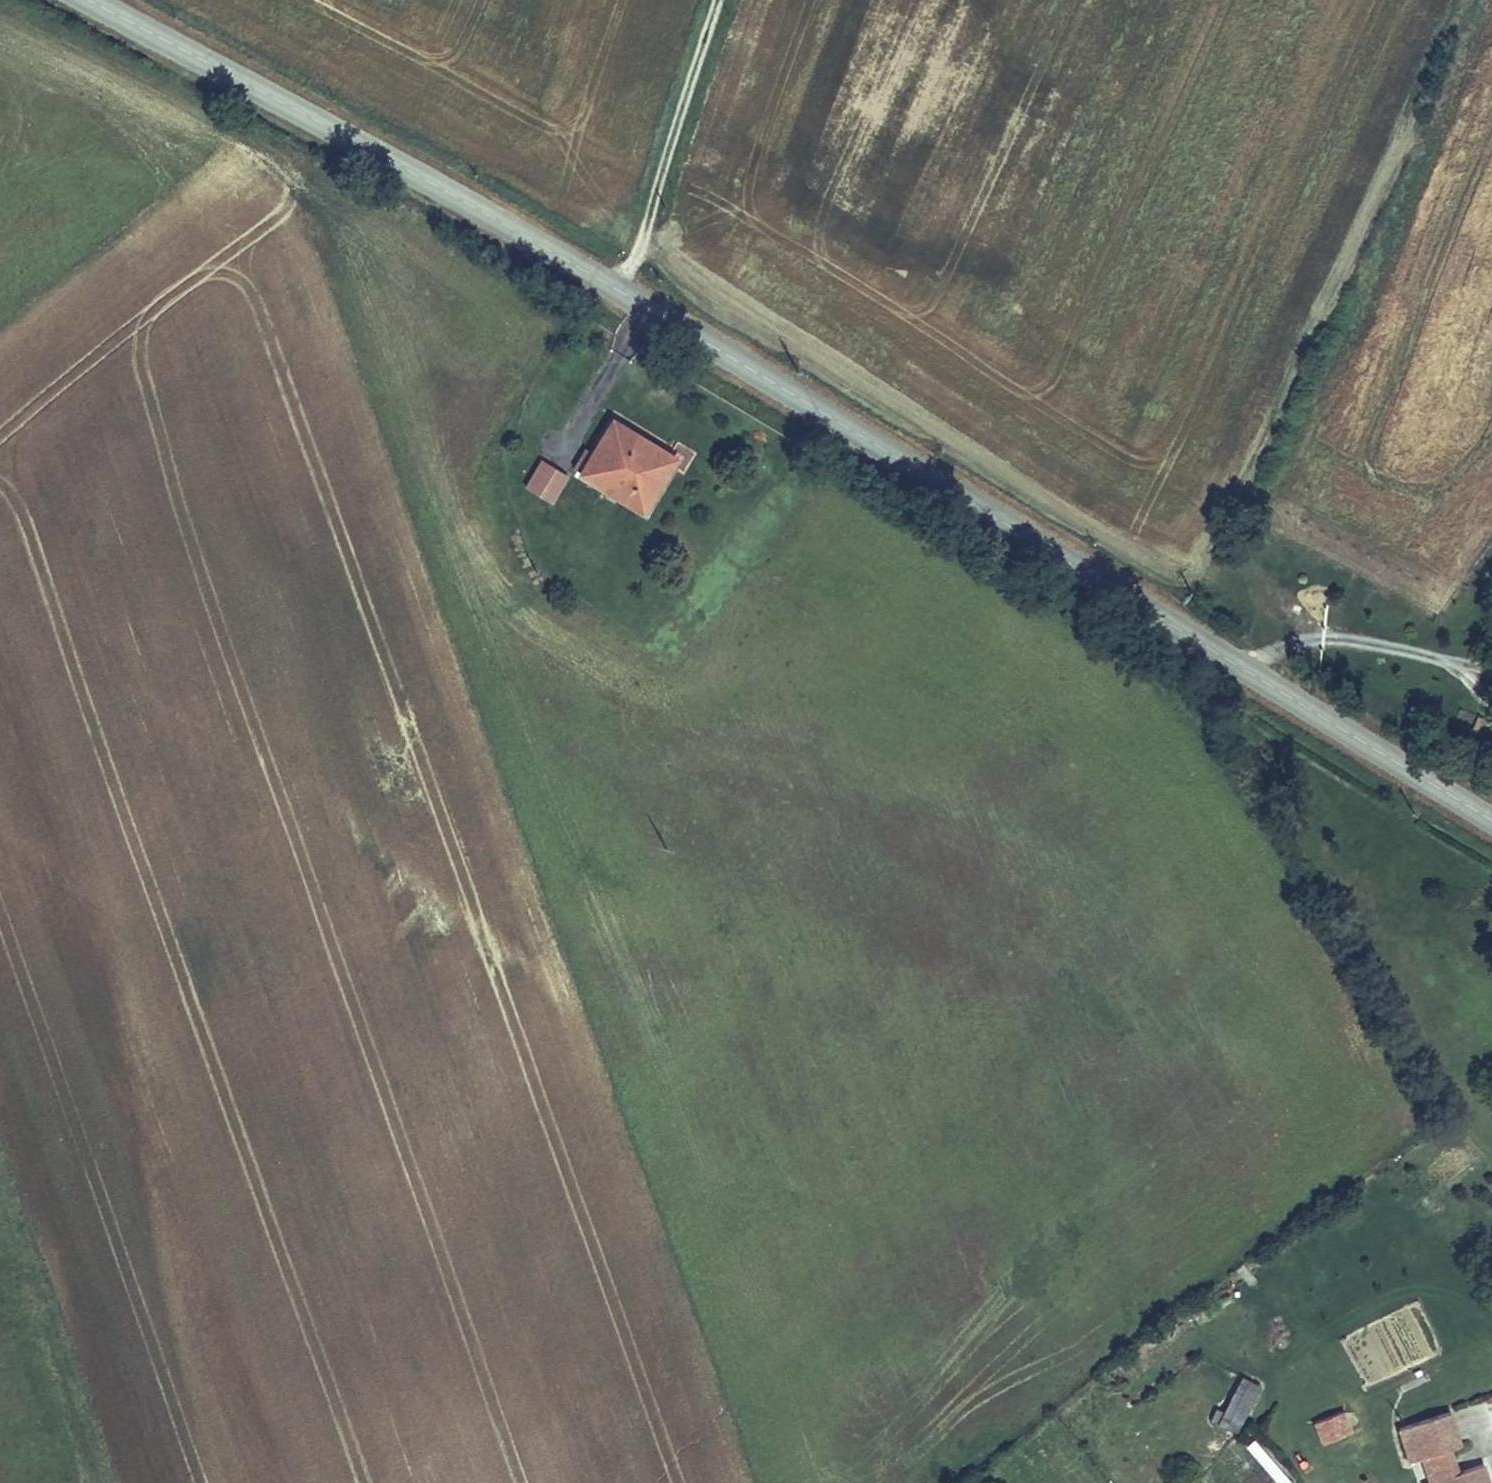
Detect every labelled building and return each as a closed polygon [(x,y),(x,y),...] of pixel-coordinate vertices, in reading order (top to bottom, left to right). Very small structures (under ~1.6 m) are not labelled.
[(647,431),(624,418),(594,467),(652,501),(660,488),(654,484),(671,455),(643,438),(647,431)] [(540,483),(566,497),(579,472),(554,458),(540,483)] [(1211,1415),(1234,1429),(1263,1383),(1239,1368),(1211,1415)] [(1457,1415),(1448,1378),(1400,1391),(1410,1427),(1429,1424),(1433,1447),(1442,1444),(1452,1482),(1491,1482),(1491,1467),(1483,1433),(1458,1439),(1453,1417),(1457,1415)] [(1346,1406),(1313,1417),(1321,1441),(1354,1430),(1346,1406)]
